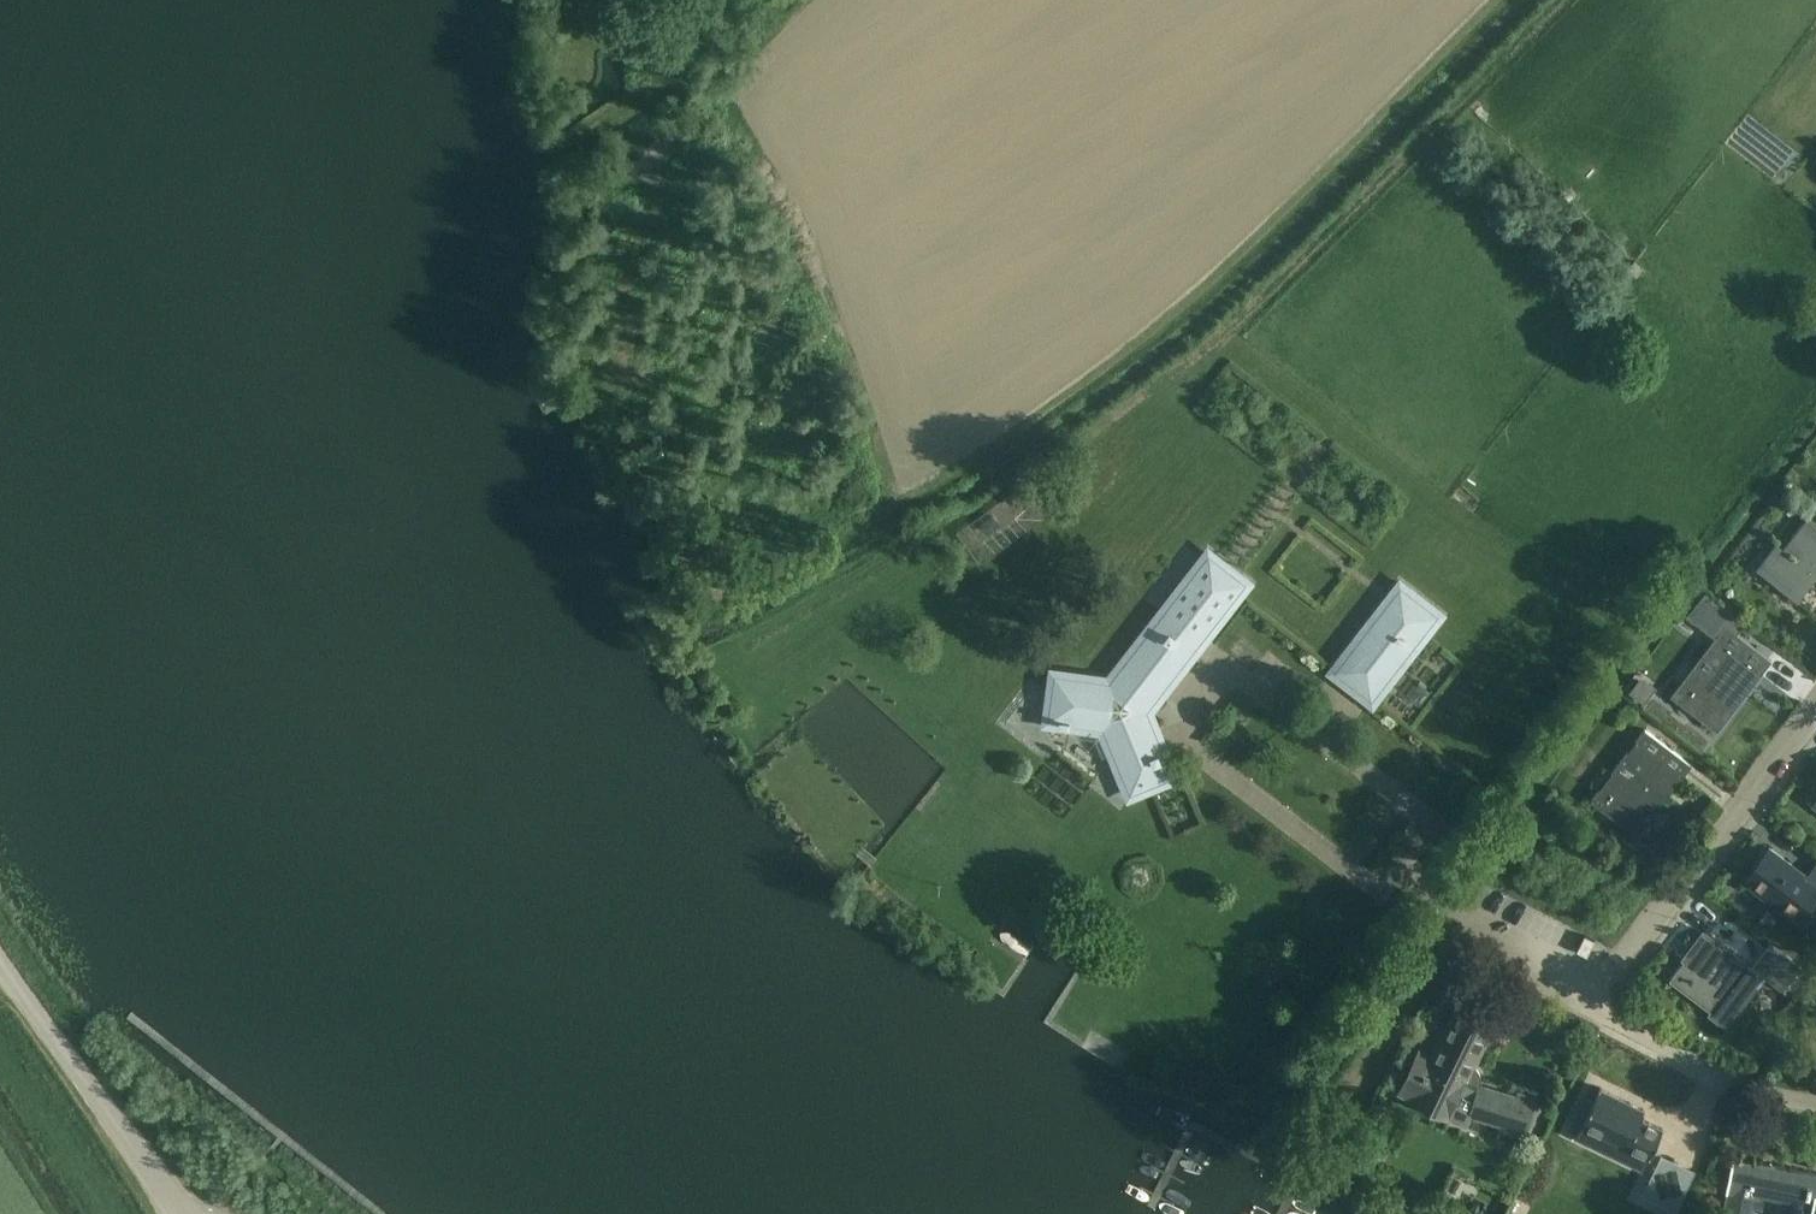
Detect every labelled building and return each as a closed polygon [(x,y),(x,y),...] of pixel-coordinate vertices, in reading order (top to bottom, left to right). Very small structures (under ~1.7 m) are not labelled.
[(993,515),(979,525),(986,534),(999,525),(993,515)] [(1807,515),(1782,547),(1775,542),(1755,568),(1797,601),(1815,577),(1815,578),(1815,521),(1807,515)] [(1236,595),(1246,582),(1209,554),(1109,681),(1055,674),(1049,720),(1103,727),(1130,793),(1173,775),(1146,710),(1236,595)] [(1421,636),(1438,615),(1400,586),(1335,671),(1372,700),(1421,636)] [(1717,732),(1771,660),(1725,624),(1670,696),(1717,732)] [(1644,677),(1635,690),(1646,698),(1655,686),(1644,677)] [(1637,836),(1691,764),(1644,729),(1590,800),(1637,836)] [(1771,847),(1746,880),(1799,920),(1815,898),(1815,866),(1808,876),(1771,847)] [(1683,960),(1669,979),(1710,1010),(1707,1013),(1711,1016),(1714,1011),(1727,1021),(1762,975),(1785,992),(1786,991),(1784,989),(1802,965),(1770,941),(1752,965),(1706,931),(1686,957),(1683,954),(1680,958),(1683,960)] [(1578,932),(1568,953),(1579,957),(1589,938),(1578,932)] [(1484,998),(1480,1007),(1495,1014),(1499,1005),(1484,998)] [(1471,1064),(1488,1027),(1457,1012),(1435,1059),(1420,1052),(1401,1092),(1403,1093),(1404,1090),(1417,1096),(1416,1099),(1449,1114),(1455,1101),(1473,1105),(1471,1114),(1526,1130),(1536,1096),(1520,1092),(1519,1096),(1481,1085),(1482,1081),(1481,1079),(1481,1075),(1480,1071),(1475,1066),(1471,1064)] [(1584,1096),(1571,1123),(1579,1127),(1575,1136),(1642,1168),(1648,1155),(1649,1156),(1663,1127),(1641,1116),(1645,1108),(1601,1087),(1595,1101),(1584,1096)] [(1733,1156),(1721,1213),(1750,1213),(1754,1197),(1764,1199),(1762,1210),(1781,1213),(1815,1213),(1815,1173),(1733,1156)] [(1649,1180),(1643,1193),(1658,1200),(1675,1209),(1681,1196),(1649,1180)] [(1515,1204),(1510,1213),(1532,1213),(1515,1204)]
